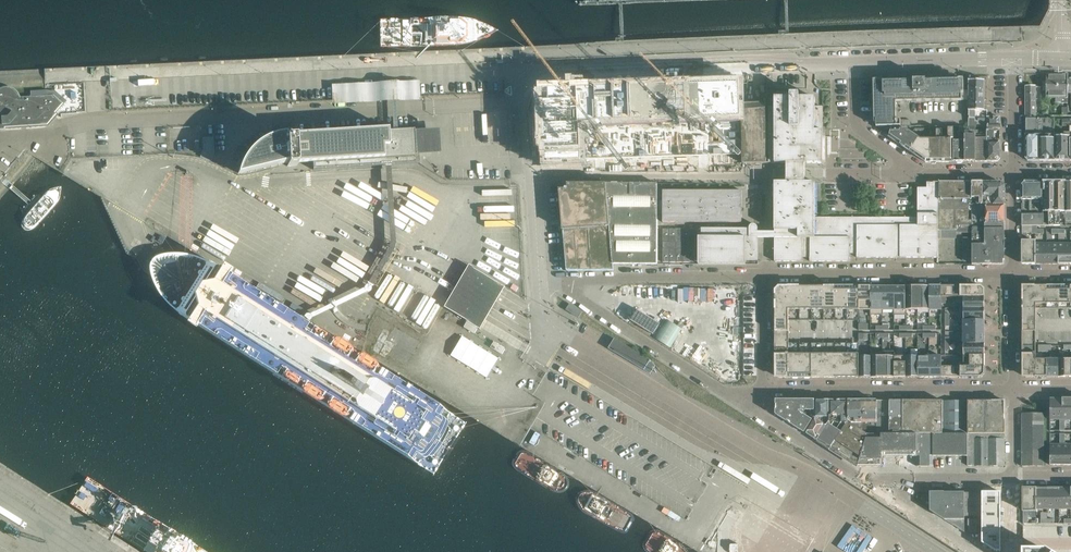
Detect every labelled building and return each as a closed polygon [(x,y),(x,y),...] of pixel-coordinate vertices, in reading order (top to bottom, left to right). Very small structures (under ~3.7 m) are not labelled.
[(1068,74),(1046,74),(1046,81),(1043,81),(1042,89),(1046,89),(1046,97),(1055,97),(1055,103),(1068,103),(1068,93),(1068,78),(1068,74)] [(896,120),(896,119),(896,102),(962,100),(961,80),(926,81),(926,79),(918,79),(913,80),(913,81),(875,82),(876,111),(876,126),(901,126),(901,119),(898,119),(898,120),(896,120)] [(969,110),(969,128),(975,128),(978,128),(978,121),(975,121),(975,110),(984,110),(984,80),(969,79),(969,81),(969,95),(969,102),(967,102),(967,106),(969,106),(969,110)] [(417,96),(417,83),(333,87),(334,100),(394,98),(417,96)] [(582,89),(580,90),(581,123),(688,119),(740,117),(739,84),(727,84),(722,84),(719,84),(713,85),(710,85),(704,85),(702,85),(696,85),(694,85),(688,86),(686,86),(684,86),(678,86),(675,86),(669,86),(666,86),(660,87),(657,87),(652,87),(649,87),(648,87),(642,87),(640,87),(633,88),(630,88),(624,88),(623,88),(612,88),(606,89),(604,89),(597,89),(596,89),(594,89),(589,89),(587,89),(582,89)] [(1025,86),(1025,117),(1035,117),(1035,116),(1035,86),(1025,86)] [(2,128),(2,125),(39,123),(46,122),(54,112),(55,112),(53,111),(59,103),(52,97),(31,98),(30,98),(18,99),(18,98),(18,97),(17,96),(17,95),(16,94),(15,93),(14,92),(13,91),(12,90),(11,89),(10,89),(9,89),(7,88),(6,88),(4,88),(3,88),(2,89),(1,89),(0,90),(0,128),(2,128)] [(547,91),(544,91),(547,163),(582,162),(582,160),(581,123),(580,90),(579,90),(564,90),(561,90),(559,91),(559,90),(555,91),(549,91),(547,91)] [(766,106),(766,162),(786,162),(786,174),(786,181),(805,181),(805,174),(805,162),(826,163),(826,162),(823,162),(823,107),(815,107),(815,97),(775,97),(775,106),(766,106)] [(766,163),(766,162),(766,106),(766,102),(741,103),(742,131),(742,163),(766,163)] [(688,119),(581,123),(582,160),(741,154),(740,117),(688,119)] [(999,117),(987,117),(987,128),(1000,128),(999,117)] [(1026,158),(1028,160),(1039,160),(1039,119),(1025,119),(1026,158)] [(1054,119),(1039,119),(1039,160),(1054,161),(1054,136),(1054,119)] [(285,125),(275,126),(276,126),(277,136),(276,136),(277,138),(283,162),(284,164),(287,163),(287,166),(296,166),(296,163),(295,137),(285,137),(283,137),(283,134),(285,134),(285,136),(293,135),(293,125),(295,125),(285,125)] [(975,161),(975,130),(975,128),(969,128),(966,128),(966,127),(964,127),(964,128),(965,161),(975,161)] [(416,153),(440,151),(439,128),(414,129),(414,130),(415,142),(416,153)] [(948,139),(942,139),(941,139),(942,162),(954,161),(953,137),(954,137),(954,128),(948,128),(948,139)] [(961,137),(954,137),(953,137),(954,161),(965,161),(964,128),(960,128),(961,137)] [(328,161),(312,162),(313,170),(385,165),(387,165),(390,165),(419,163),(418,155),(416,155),(416,153),(415,142),(414,130),(414,129),(397,130),(395,130),(393,130),(392,130),(391,130),(382,131),(382,129),(381,129),(376,129),(371,129),(366,130),(361,130),(356,130),(351,131),(345,131),(340,131),(335,131),(330,132),(327,132),(327,133),(328,161)] [(885,134),(909,151),(919,137),(906,129),(887,129),(885,134)] [(930,162),(942,162),(941,139),(942,139),(942,129),(937,129),(937,139),(930,139),(930,162)] [(975,161),(987,161),(987,130),(975,130),(975,161)] [(996,130),(987,130),(987,161),(998,161),(1000,158),(1000,142),(994,142),(994,132),(996,132),(996,130)] [(300,134),(294,134),(295,135),(295,137),(296,163),(312,162),(328,161),(327,133),(327,132),(325,132),(320,132),(315,133),(310,133),(305,133),(300,134)] [(1054,161),(1070,161),(1070,133),(1064,133),(1064,136),(1054,136),(1054,161)] [(203,136),(203,157),(214,157),(213,136),(203,136)] [(237,175),(283,164),(284,164),(283,162),(277,138),(276,136),(271,137),(268,138),(266,139),(261,142),(260,142),(257,145),(254,147),(253,148),(249,152),(248,153),(246,156),(243,160),(240,165),(239,167),(239,170),(237,173),(237,175)] [(930,162),(930,139),(921,139),(919,137),(909,151),(926,162),(930,162)] [(815,181),(805,181),(786,181),(775,181),(774,238),(774,261),(850,261),(850,257),(895,257),(938,257),(938,230),(938,182),(927,182),(927,187),(917,187),(917,217),(815,217),(815,181)] [(938,230),(956,230),(957,230),(957,225),(972,225),(972,196),(972,182),(938,182),(938,230)] [(972,182),(972,196),(978,196),(978,198),(983,198),(983,182),(972,182)] [(983,182),(983,198),(983,203),(985,203),(985,201),(990,200),(990,204),(1005,204),(1005,185),(1001,182),(983,182)] [(1043,215),(1043,211),(1043,182),(1025,182),(1022,185),(1022,215),(1043,215)] [(1043,182),(1043,211),(1046,211),(1046,225),(1054,225),(1054,182),(1043,182)] [(1066,225),(1065,182),(1054,182),(1054,225),(1066,225)] [(613,270),(612,264),(606,184),(568,183),(568,188),(566,188),(566,189),(561,190),(561,197),(560,198),(560,199),(561,199),(562,205),(560,205),(560,207),(562,207),(562,213),(561,213),(561,215),(563,214),(563,220),(562,221),(562,222),(563,222),(564,231),(560,232),(562,255),(566,255),(567,270),(613,270)] [(612,264),(657,263),(657,228),(657,184),(640,184),(638,186),(625,186),(623,184),(606,184),(612,264)] [(663,201),(663,214),(663,222),(742,222),(742,190),(663,190),(663,201)] [(1005,204),(990,204),(977,204),(977,223),(993,223),(993,226),(997,226),(997,228),(1005,228),(1005,204)] [(1037,226),(1043,226),(1043,215),(1022,215),(1022,225),(1031,225),(1037,226)] [(758,242),(758,231),(758,228),(758,227),(757,227),(757,226),(757,225),(756,225),(756,224),(755,224),(754,224),(753,224),(752,224),(751,224),(750,225),(750,226),(749,227),(749,228),(701,228),(698,264),(745,264),(745,260),(757,260),(758,242)] [(690,228),(663,228),(663,262),(690,262),(690,228)] [(1005,228),(997,228),(972,228),(972,237),(972,247),(1005,247),(1005,228)] [(972,262),(972,247),(972,237),(962,237),(962,262),(972,262)] [(1035,241),(1027,241),(1022,241),(1022,260),(1022,264),(1026,264),(1035,264),(1035,243),(1035,241)] [(1046,243),(1035,243),(1035,264),(1046,264),(1046,243)] [(1046,243),(1046,264),(1058,264),(1058,243),(1046,243)] [(1070,243),(1058,243),(1058,264),(1070,264),(1070,243)] [(972,247),(972,262),(972,264),(1003,264),(1003,260),(1005,260),(1005,247),(972,247)] [(468,265),(444,306),(478,326),(503,286),(468,265)] [(837,286),(835,286),(835,297),(835,309),(847,309),(847,297),(847,286),(842,286),(842,285),(837,285),(837,286)] [(848,286),(847,286),(847,297),(847,309),(858,309),(858,297),(859,297),(859,286),(853,286),(853,285),(848,285),(848,286)] [(1046,286),(1046,304),(1058,303),(1058,285),(1046,286)] [(1070,285),(1058,285),(1058,303),(1070,303),(1070,285)] [(779,286),(775,290),(775,310),(788,310),(789,309),(788,297),(788,286),(779,286)] [(799,286),(788,286),(788,297),(789,309),(799,309),(799,297),(799,286)] [(811,286),(799,286),(799,297),(799,309),(811,309),(811,297),(811,286)] [(823,286),(811,286),(811,297),(811,309),(823,309),(823,297),(823,286)] [(835,286),(823,286),(823,297),(823,309),(835,309),(835,297),(835,286)] [(859,297),(858,297),(858,309),(859,309),(870,309),(870,286),(859,286),(859,297)] [(870,309),(870,314),(883,314),(883,309),(882,309),(882,286),(870,286),(870,309)] [(894,286),(882,286),(882,309),(883,309),(893,309),(894,309),(894,286)] [(894,309),(893,309),(893,314),(906,314),(906,309),(906,286),(894,286),(894,309)] [(917,286),(906,286),(906,309),(917,309),(917,286)] [(929,286),(917,286),(917,309),(929,309),(929,286)] [(941,286),(929,286),(929,309),(941,309),(941,303),(941,297),(941,286)] [(981,286),(941,286),(941,297),(946,297),(963,297),(963,296),(984,296),(984,289),(981,286)] [(1022,286),(1022,289),(1022,309),(1035,309),(1035,304),(1035,303),(1035,286),(1022,286)] [(1046,286),(1035,286),(1035,303),(1035,304),(1046,304),(1046,286)] [(984,296),(963,296),(963,297),(963,308),(984,308),(984,296)] [(567,310),(579,318),(583,312),(571,304),(567,310)] [(984,308),(963,308),(963,320),(984,320),(984,308)] [(1022,309),(1022,330),(1035,330),(1035,321),(1035,309),(1022,309)] [(788,310),(775,310),(775,320),(775,332),(789,332),(789,320),(788,320),(788,310)] [(984,320),(963,320),(963,331),(984,331),(984,320)] [(377,331),(364,353),(378,362),(383,353),(404,365),(418,342),(392,326),(386,336),(377,331)] [(1022,330),(1022,354),(1036,354),(1035,330),(1022,330)] [(984,331),(963,331),(963,343),(984,343),(984,331)] [(789,332),(775,332),(775,354),(789,354),(789,343),(789,332)] [(615,338),(609,348),(651,373),(656,365),(651,361),(615,338)] [(963,343),(960,343),(960,355),(963,355),(984,355),(984,343),(963,343)] [(883,351),(870,351),(870,356),(870,377),(882,377),(882,356),(883,356),(883,351)] [(789,354),(775,354),(775,374),(775,377),(778,377),(788,377),(788,366),(789,366),(789,354)] [(789,366),(788,366),(788,377),(799,377),(799,366),(799,354),(789,354),(789,366)] [(811,354),(799,354),(799,366),(799,377),(811,377),(811,366),(811,354)] [(823,354),(811,354),(811,366),(811,377),(823,377),(823,366),(823,354)] [(835,354),(823,354),(823,366),(823,377),(835,377),(835,366),(835,354)] [(847,354),(835,354),(835,366),(835,377),(847,377),(847,366),(847,354)] [(858,354),(847,354),(847,366),(847,377),(859,377),(859,366),(858,366),(858,354)] [(858,354),(858,366),(859,366),(859,377),(870,377),(870,356),(859,356),(859,354),(858,354)] [(1036,354),(1022,354),(1022,374),(1022,377),(1035,377),(1035,359),(1036,359),(1036,354)] [(984,355),(963,355),(963,366),(963,367),(984,367),(984,355)] [(883,356),(882,356),(882,377),(894,377),(894,356),(883,356)] [(906,356),(894,356),(894,377),(906,377),(906,356)] [(917,356),(906,356),(906,377),(917,377),(917,356)] [(929,356),(917,356),(917,377),(929,377),(929,356)] [(941,356),(929,356),(929,377),(941,377),(941,366),(941,359),(941,356)] [(1047,359),(1036,359),(1035,359),(1035,377),(1047,377),(1047,359)] [(1058,359),(1047,359),(1047,377),(1058,377),(1058,359)] [(1058,359),(1058,377),(1070,377),(1070,359),(1058,359)] [(941,366),(941,377),(981,377),(984,374),(984,367),(963,367),(963,366),(946,366),(941,366)] [(1062,399),(1050,399),(1050,420),(1059,420),(1062,420),(1062,399)] [(1062,399),(1062,420),(1065,420),(1070,419),(1070,399),(1062,399)] [(814,417),(814,400),(776,400),(776,414),(804,432),(814,417)] [(828,400),(814,400),(814,417),(804,432),(817,440),(828,423),(828,400)] [(828,400),(828,423),(832,426),(834,422),(839,423),(842,425),(843,422),(846,424),(847,421),(848,400),(828,400)] [(861,422),(861,400),(848,400),(847,421),(861,429),(861,422)] [(876,433),(876,400),(861,400),(861,422),(873,422),(873,427),(867,427),(867,433),(876,433)] [(889,400),(876,400),(876,433),(882,433),(889,433),(889,400)] [(902,433),(902,400),(889,400),(889,433),(899,433),(902,433)] [(915,400),(902,400),(902,433),(915,433),(915,400)] [(932,433),(942,433),(943,400),(915,400),(915,433),(917,433),(932,433)] [(955,433),(967,433),(967,400),(943,400),(942,433),(944,433),(955,433)] [(1004,400),(967,400),(967,433),(988,433),(1004,433),(1004,432),(1004,400)] [(1021,413),(1021,415),(1022,466),(1044,466),(1044,413),(1021,413)] [(847,421),(846,424),(830,448),(858,466),(866,433),(861,429),(847,421)] [(817,440),(830,448),(846,424),(843,422),(842,425),(839,423),(834,422),(832,426),(828,423),(817,440)] [(1005,465),(1004,432),(1004,433),(988,433),(988,465),(1005,465)] [(882,433),(876,433),(867,433),(866,433),(858,466),(882,466),(882,456),(882,433)] [(899,456),(899,433),(889,433),(882,433),(882,456),(899,456)] [(917,433),(915,433),(902,433),(899,433),(899,456),(917,456),(917,433)] [(932,456),(932,433),(917,433),(917,456),(917,466),(932,466),(932,456)] [(944,433),(942,433),(932,433),(932,456),(944,456),(944,433)] [(944,456),(956,456),(955,433),(944,433),(944,456)] [(967,433),(955,433),(956,456),(967,456),(967,433)] [(988,465),(988,433),(967,433),(967,456),(967,465),(974,465),(974,466),(988,465)] [(1059,444),(1050,444),(1050,465),(1062,465),(1062,444),(1059,444)] [(1062,444),(1062,465),(1070,465),(1070,444),(1065,444),(1062,444)] [(1027,488),(1023,488),(1023,492),(1023,511),(1028,511),(1036,511),(1036,509),(1036,488),(1027,488)] [(1047,488),(1036,488),(1036,509),(1047,509),(1047,488)] [(1059,488),(1047,488),(1047,509),(1059,509),(1059,488)] [(1070,488),(1059,488),(1059,509),(1070,509),(1070,488)] [(964,531),(964,516),(964,492),(930,492),(930,501),(930,504),(930,503),(930,510),(939,510),(939,516),(944,516),(944,519),(953,519),(953,524),(964,531)] [(964,492),(964,516),(981,516),(981,492),(964,492)] [(998,492),(982,492),(982,504),(998,504),(998,492)] [(998,505),(982,505),(982,517),(998,517),(998,505)] [(738,517),(741,513),(729,507),(709,545),(716,549),(716,551),(737,551),(738,517)] [(998,519),(982,519),(982,532),(998,532),(998,519)] [(982,534),(982,543),(997,551),(998,551),(998,535),(982,534)]
